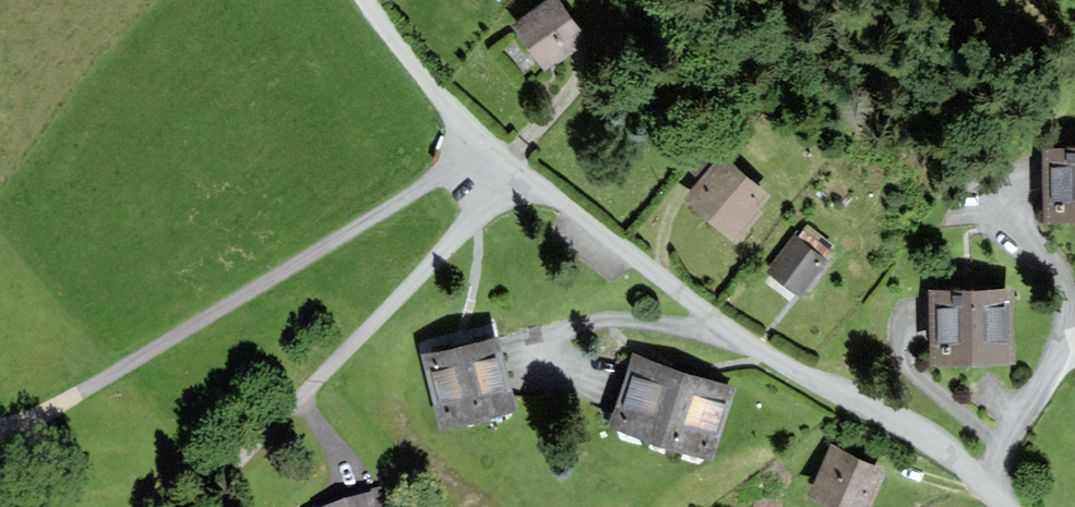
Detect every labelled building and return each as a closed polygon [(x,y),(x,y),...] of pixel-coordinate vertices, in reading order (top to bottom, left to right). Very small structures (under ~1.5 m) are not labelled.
[(560,0),(553,0),(516,29),(550,72),(591,41),(560,0)] [(1052,149),(1054,223),(1074,223),(1074,148),(1052,149)] [(773,196),(726,156),(688,201),(741,245),(765,215),(761,211),(773,196)] [(830,263),(794,238),(769,273),(805,298),(830,263)] [(1022,362),(1019,286),(938,289),(941,365),(1022,362)] [(505,337),(428,358),(448,430),(524,410),(505,337)] [(741,390),(638,356),(614,425),(718,459),(741,390)] [(839,445),(817,494),(846,506),(878,506),(895,470),(839,445)]
